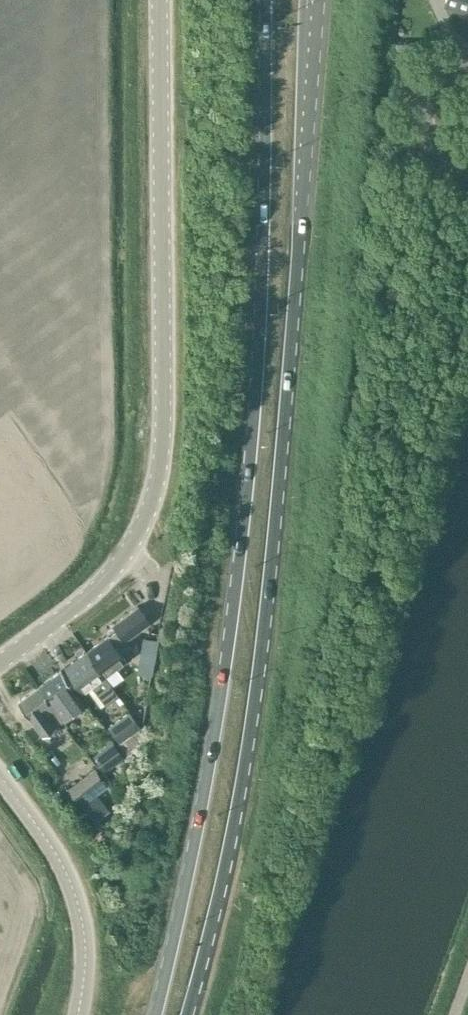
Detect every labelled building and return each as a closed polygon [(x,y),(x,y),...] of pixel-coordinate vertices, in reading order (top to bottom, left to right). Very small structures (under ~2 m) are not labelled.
[(442,4),(467,12),(467,0),(444,0),(442,4)] [(108,634),(86,650),(112,685),(123,677),(117,668),(127,660),(123,653),(130,648),(124,638),(148,621),(136,605),(112,624),(116,629),(108,634)] [(143,635),(139,659),(154,662),(159,638),(143,635)] [(86,650),(65,666),(84,691),(91,686),(105,705),(119,695),(112,685),(86,650)] [(60,670),(38,686),(61,717),(81,703),(69,687),(72,685),(60,670)] [(63,719),(61,717),(38,686),(18,701),(43,735),(63,719)] [(129,711),(108,727),(119,742),(141,726),(129,711)] [(113,742),(94,756),(103,769),(123,755),(113,742)] [(95,767),(69,788),(96,821),(107,813),(94,796),(102,789),(98,783),(103,778),(95,767)]
